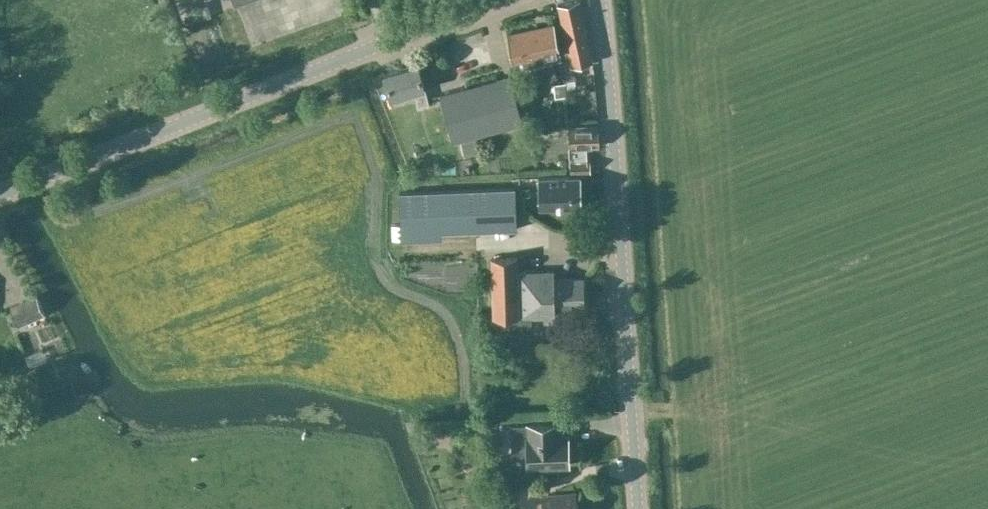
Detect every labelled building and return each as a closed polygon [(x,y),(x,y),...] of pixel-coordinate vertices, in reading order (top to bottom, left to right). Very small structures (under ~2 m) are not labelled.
[(574,66),(595,61),(580,0),(558,5),(566,44),(558,45),(554,23),(507,33),(513,63),(520,61),(522,68),(525,71),(525,70),(537,68),(537,66),(562,61),(567,81),(577,78),(574,66)] [(385,73),(391,98),(415,91),(419,106),(429,103),(426,88),(424,88),(418,64),(385,73)] [(453,140),(522,121),(510,75),(440,93),(453,140)] [(567,96),(566,83),(554,84),(555,98),(567,96)] [(585,147),(599,147),(598,125),(569,126),(569,154),(570,173),(591,172),(590,159),(586,160),(585,147)] [(539,208),(582,206),(581,175),(539,177),(539,208)] [(440,233),(442,233),(517,229),(516,186),(438,190),(438,191),(440,233)] [(442,233),(440,233),(438,191),(399,192),(402,240),(443,239),(442,233)] [(584,307),(584,278),(554,280),(554,269),(519,271),(518,257),(491,258),(493,317),(516,317),(516,326),(532,325),(532,317),(544,316),(544,323),(555,322),(555,308),(584,307)] [(19,326),(45,314),(37,294),(10,306),(19,326)] [(571,467),(570,433),(561,434),(560,421),(526,423),(527,424),(511,425),(512,455),(526,455),(527,469),(571,467)] [(499,452),(498,422),(488,422),(489,452),(499,452)] [(543,495),(544,508),(577,508),(576,491),(543,495)]
